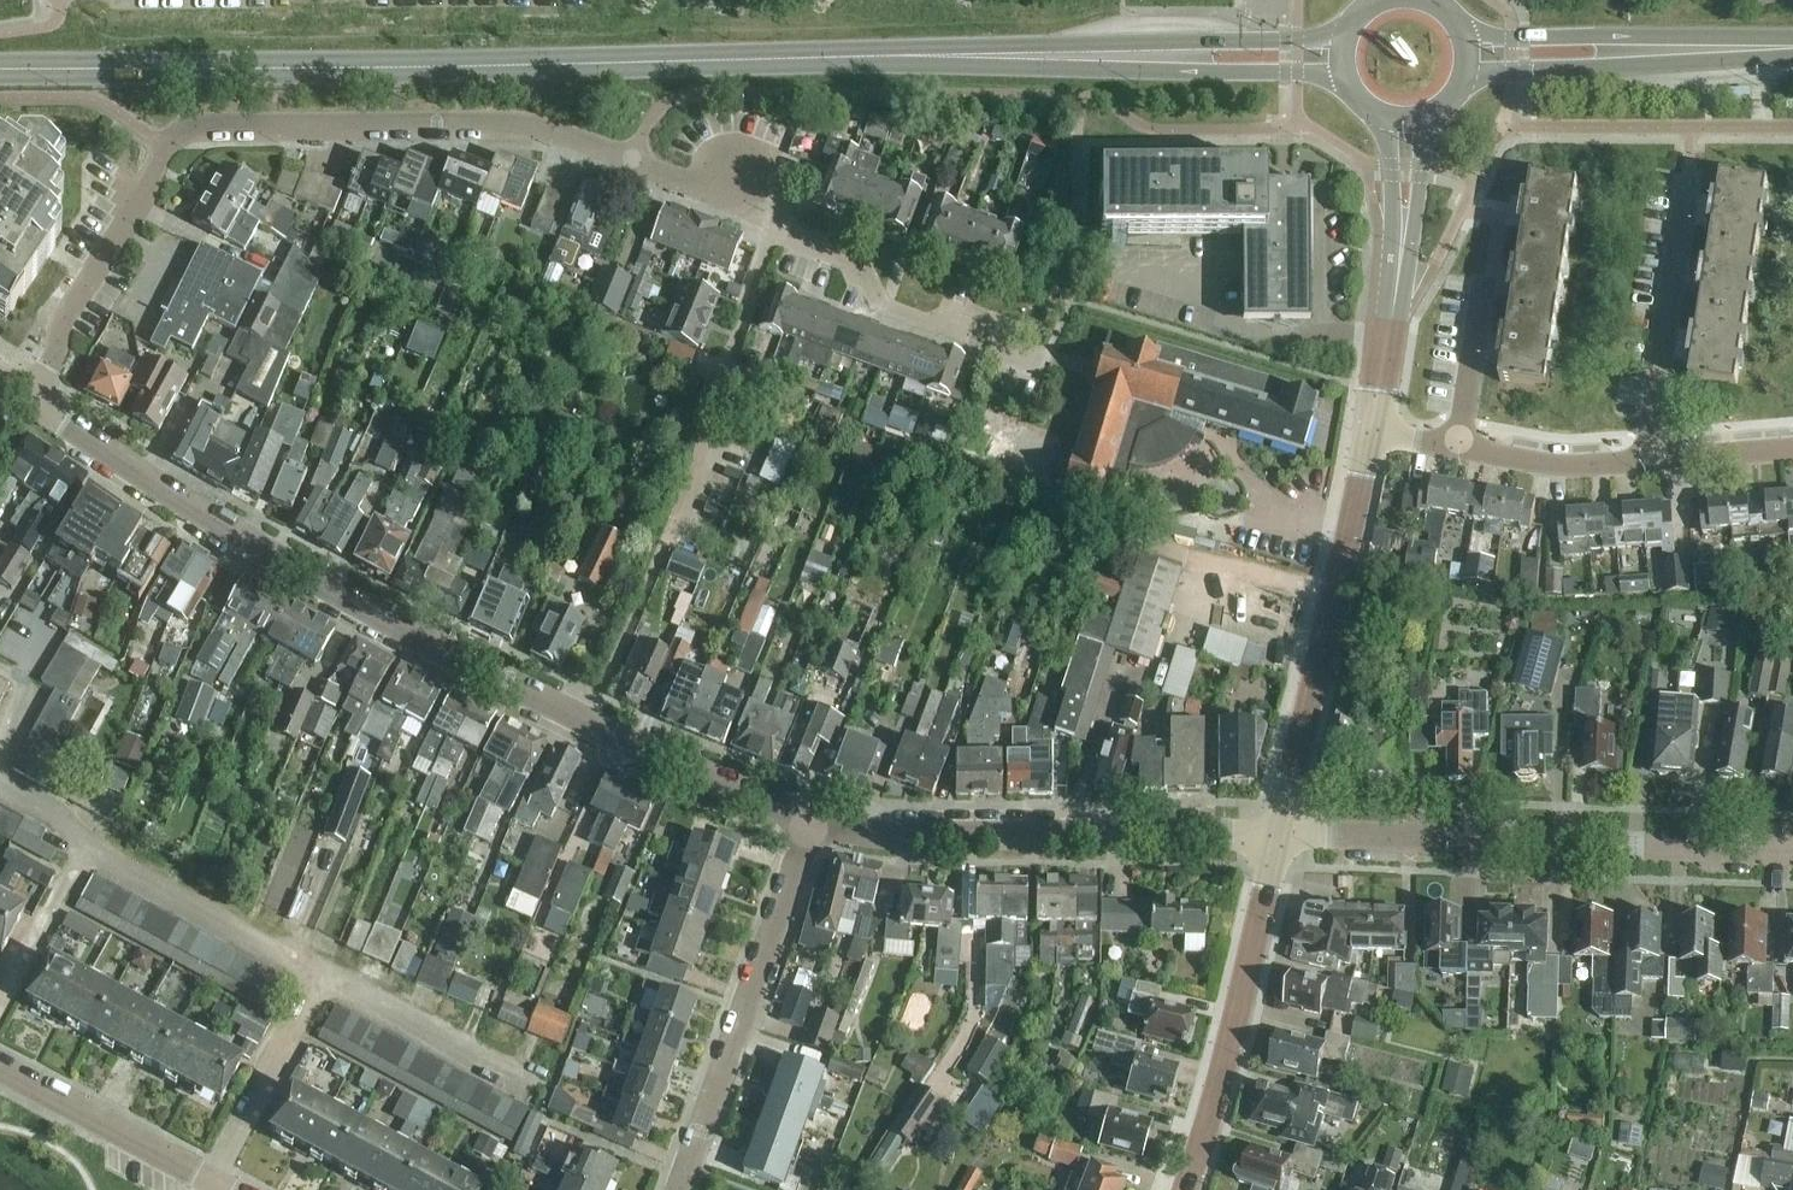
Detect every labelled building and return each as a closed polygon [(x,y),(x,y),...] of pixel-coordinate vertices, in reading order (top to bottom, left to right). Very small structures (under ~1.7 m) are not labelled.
[(875,125),(868,145),(884,151),(891,130),(875,125)] [(915,143),(941,153),(948,135),(921,125),(915,143)] [(890,136),(903,141),(907,132),(893,126),(890,136)] [(991,140),(1006,144),(1009,133),(995,128),(991,140)] [(952,145),(963,149),(968,135),(957,131),(952,145)] [(1047,143),(1033,137),(1030,147),(1044,152),(1047,143)] [(56,249),(47,242),(59,226),(54,223),(61,212),(49,204),(59,190),(53,185),(61,173),(51,166),(61,152),(41,139),(21,140),(15,149),(8,144),(3,150),(0,148),(0,309),(11,317),(56,249)] [(835,210),(836,207),(852,166),(858,150),(843,145),(840,153),(826,148),(819,167),(825,169),(813,202),(835,210)] [(347,197),(367,205),(384,164),(364,156),(347,197)] [(393,198),(395,199),(412,205),(429,165),(408,156),(402,171),(404,172),(393,198)] [(453,156),(447,171),(448,172),(438,197),(440,198),(478,213),(484,198),(483,198),(493,172),(492,171),(453,156)] [(498,156),(492,171),(493,172),(483,198),(484,198),(502,205),(518,164),(498,156)] [(861,216),(874,180),(880,163),(869,158),(864,171),(852,166),(836,207),(861,216)] [(389,214),(395,199),(393,198),(404,172),(402,171),(384,164),(367,205),(389,214)] [(538,172),(518,164),(502,205),(521,213),(538,172)] [(429,165),(412,205),(433,214),(440,198),(438,197),(448,172),(447,171),(429,165)] [(225,168),(209,196),(261,225),(260,226),(271,232),(284,211),(271,203),(267,212),(248,201),(257,186),(225,168)] [(295,200),(307,205),(319,175),(306,170),(295,200)] [(1100,172),(1101,237),(1242,236),(1243,325),(1310,325),(1309,187),(1265,187),(1265,171),(1100,172)] [(307,205),(321,210),(333,181),(319,175),(307,205)] [(986,192),(998,196),(1003,182),(992,178),(986,192)] [(1527,220),(1523,247),(1569,255),(1580,187),(1533,179),(1529,208),(1523,207),(1521,219),(1527,220)] [(1716,219),(1712,247),(1759,254),(1769,186),(1723,179),(1718,207),(1713,206),(1711,218),(1716,219)] [(861,216),(884,225),(897,188),(874,180),(861,216)] [(333,181),(321,210),(334,215),(346,186),(333,181)] [(551,263),(572,271),(580,250),(599,258),(607,238),(591,231),(607,194),(582,184),(551,263)] [(897,188),(884,225),(883,227),(906,235),(921,194),(898,186),(897,188)] [(549,224),(561,196),(547,190),(531,230),(550,237),(554,226),(549,224)] [(261,225),(209,196),(193,223),(225,242),(226,240),(245,251),(260,226),(261,225)] [(574,201),(561,196),(549,224),(554,226),(562,229),(574,201)] [(941,248),(941,246),(956,210),(957,207),(934,199),(919,240),(941,248)] [(652,243),(678,253),(692,218),(666,208),(652,243)] [(941,246),(965,254),(979,218),(956,210),(941,246)] [(678,253),(703,263),(717,228),(692,218),(678,253)] [(965,254),(988,263),(1002,227),(979,218),(965,254)] [(1002,227),(988,263),(988,265),(1010,273),(1025,232),(1003,224),(1002,227)] [(330,239),(351,247),(355,235),(335,227),(330,239)] [(717,228),(703,263),(729,274),(743,238),(717,228)] [(380,244),(394,249),(399,237),(385,232),(380,244)] [(355,235),(351,247),(365,252),(369,240),(355,235)] [(399,237),(394,249),(408,254),(413,242),(399,237)] [(414,256),(432,263),(437,249),(419,243),(414,256)] [(645,270),(654,248),(645,244),(636,266),(645,270)] [(236,333),(264,277),(203,246),(177,298),(172,296),(162,315),(166,317),(151,346),(164,353),(171,340),(193,352),(209,320),(236,333)] [(1516,287),(1512,315),(1559,322),(1569,255),(1523,247),(1518,275),(1512,274),(1511,286),(1516,287)] [(1706,287),(1701,315),(1748,322),(1759,254),(1712,247),(1708,275),(1702,274),(1700,286),(1706,287)] [(240,331),(262,343),(284,353),(319,284),(323,277),(293,249),(267,301),(258,296),(240,331)] [(441,251),(435,265),(453,272),(458,258),(441,251)] [(676,281),(680,273),(672,269),(668,277),(676,281)] [(630,282),(604,270),(589,306),(616,317),(630,282)] [(323,277),(319,284),(327,288),(332,278),(324,274),(323,277)] [(636,282),(631,296),(641,300),(646,286),(636,282)] [(683,284),(672,310),(708,325),(718,299),(683,284)] [(738,300),(742,290),(729,285),(725,295),(738,300)] [(783,338),(783,336),(797,300),(798,297),(775,289),(760,330),(783,338)] [(641,300),(631,296),(626,310),(636,314),(641,300)] [(791,357),(803,361),(822,308),(797,300),(783,336),(796,341),(791,357)] [(832,354),(845,317),(822,308),(803,361),(826,369),(832,354)] [(708,325),(672,310),(662,335),(697,350),(708,325)] [(434,327),(449,333),(455,319),(440,313),(434,327)] [(1502,342),(1500,354),(1506,355),(1501,383),(1548,391),(1559,322),(1512,315),(1508,343),(1502,342)] [(1748,322),(1701,315),(1697,342),(1692,341),(1690,354),(1695,354),(1691,383),(1737,390),(1748,322)] [(832,354),(856,362),(869,325),(845,317),(832,354)] [(856,362),(880,370),(893,334),(869,325),(856,362)] [(227,357),(249,368),(262,343),(240,331),(227,357)] [(880,370),(903,379),(916,342),(893,334),(880,370)] [(1065,492),(1100,503),(1118,509),(1130,468),(1148,470),(1166,466),(1171,464),(1176,461),(1187,450),(1195,438),(1198,432),(1200,423),(1302,453),(1313,417),(1311,416),(1316,400),(1315,399),(1286,391),(1286,388),(1158,350),(1157,355),(1131,347),(1132,342),(1109,335),(1102,357),(1097,356),(1088,384),(1094,386),(1093,391),(1095,392),(1075,459),(1073,459),(1063,490),(1066,491),(1065,492)] [(903,379),(928,388),(941,351),(916,342),(903,379)] [(262,343),(249,368),(236,394),(267,411),(290,357),(284,353),(262,343)] [(672,344),(666,357),(691,367),(696,353),(672,344)] [(941,351),(928,388),(927,391),(950,399),(965,358),(942,350),(941,351)] [(87,394),(92,396),(95,400),(99,400),(106,404),(110,407),(113,407),(119,410),(136,376),(130,374),(136,363),(113,351),(104,367),(102,366),(87,394)] [(742,367),(756,372),(761,357),(747,352),(742,367)] [(801,361),(790,357),(786,366),(797,370),(801,361)] [(133,417),(159,431),(186,381),(146,359),(130,388),(131,389),(131,388),(145,395),(133,417)] [(201,376),(211,381),(219,364),(210,359),(201,376)] [(802,389),(817,394),(820,385),(806,379),(802,389)] [(820,385),(817,394),(830,400),(833,390),(820,385)] [(170,460),(195,474),(221,425),(230,404),(218,397),(212,408),(200,402),(170,460)] [(847,416),(857,420),(863,406),(852,402),(847,416)] [(282,447),(292,451),(296,442),(307,416),(283,406),(269,440),(266,447),(255,441),(235,490),(260,500),(282,447)] [(832,440),(842,416),(823,408),(812,432),(832,440)] [(919,418),(895,409),(888,429),(912,438),(919,418)] [(436,436),(442,421),(417,410),(411,425),(415,427),(414,429),(423,433),(424,431),(436,436)] [(877,417),(863,412),(860,422),(874,427),(877,417)] [(310,447),(325,454),(334,431),(333,431),(335,427),(321,421),(310,447)] [(931,442),(935,428),(921,423),(916,437),(931,442)] [(195,474),(235,490),(255,441),(227,428),(221,425),(195,474)] [(316,543),(318,544),(329,524),(321,519),(332,501),(323,496),(336,474),(331,472),(346,437),(334,431),(325,454),(321,466),(311,491),(313,492),(303,509),(305,510),(295,527),(298,529),(297,532),(307,538),(308,535),(318,541),(316,543)] [(375,468),(389,474),(399,451),(404,442),(389,435),(375,468)] [(32,515),(45,503),(70,466),(31,440),(7,475),(3,477),(0,482),(0,512),(18,485),(32,494),(11,526),(21,533),(32,515)] [(296,442),(292,451),(270,504),(291,513),(307,475),(298,471),(309,447),(296,442)] [(795,451),(775,442),(759,481),(779,490),(795,451)] [(868,465),(874,450),(858,443),(851,457),(868,465)] [(872,476),(891,483),(901,456),(883,449),(872,476)] [(395,482),(411,490),(415,482),(416,483),(417,481),(424,464),(399,451),(389,474),(398,477),(395,482)] [(424,464),(417,481),(433,489),(441,473),(424,464)] [(45,503),(32,515),(33,516),(14,545),(30,556),(50,527),(53,529),(62,515),(64,514),(88,479),(70,466),(45,503)] [(459,471),(451,486),(467,494),(474,478),(459,471)] [(1405,494),(1408,479),(1393,476),(1390,491),(1405,494)] [(329,524),(318,544),(341,557),(363,519),(356,515),(373,485),(359,477),(342,507),(332,501),(321,519),(329,524)] [(408,501),(373,571),(374,572),(377,577),(379,578),(386,578),(389,580),(409,541),(400,537),(402,533),(404,534),(408,526),(412,524),(429,489),(416,483),(415,482),(411,490),(406,501),(408,501)] [(1448,515),(1453,486),(1434,482),(1433,485),(1424,483),(1419,512),(1430,514),(1430,512),(1435,513),(1429,545),(1440,547),(1442,547),(1448,515)] [(1466,520),(1475,522),(1481,491),(1453,486),(1448,515),(1466,518),(1466,520)] [(1486,521),(1503,525),(1509,495),(1481,491),(1475,522),(1485,524),(1486,521)] [(96,557),(122,515),(88,492),(46,562),(81,583),(96,557)] [(446,492),(434,517),(435,518),(452,526),(461,508),(464,501),(446,492)] [(557,493),(553,503),(569,510),(573,499),(557,493)] [(369,569),(373,571),(408,501),(406,501),(394,495),(386,511),(388,515),(384,523),(386,524),(384,528),(375,524),(356,562),(360,565),(362,569),(363,569),(369,569)] [(1509,495),(1503,525),(1521,528),(1521,530),(1531,532),(1536,503),(1536,500),(1509,495)] [(1761,540),(1789,538),(1785,496),(1757,499),(1761,540)] [(1734,543),(1761,540),(1757,499),(1729,501),(1732,531),(1733,531),(1734,543)] [(1714,532),(1732,531),(1729,501),(1700,503),(1703,535),(1714,534),(1714,532)] [(1643,508),(1646,548),(1646,551),(1663,549),(1664,556),(1672,555),(1675,549),(1672,508),(1671,508),(1671,506),(1657,507),(1655,503),(1645,503),(1644,508),(1643,508)] [(1626,510),(1615,510),(1619,551),(1646,548),(1643,508),(1639,508),(1637,504),(1628,505),(1626,510)] [(461,508),(452,526),(466,533),(474,515),(461,508)] [(1615,510),(1588,513),(1592,552),(1604,551),(1604,552),(1619,551),(1615,510)] [(1592,552),(1588,513),(1559,515),(1559,518),(1562,559),(1592,557),(1592,552)] [(143,597),(169,552),(148,539),(137,558),(128,552),(143,528),(122,515),(96,557),(121,573),(116,581),(143,597)] [(393,587),(417,599),(452,526),(435,518),(416,558),(408,554),(393,587)] [(1194,543),(1197,532),(1161,523),(1158,534),(1194,543)] [(515,541),(529,546),(535,530),(522,525),(515,541)] [(417,599),(442,611),(458,578),(457,578),(464,564),(453,559),(466,533),(452,526),(417,599)] [(577,581),(600,592),(625,541),(603,529),(577,581)] [(1231,556),(1233,549),(1196,539),(1194,545),(1231,556)] [(863,548),(848,542),(836,570),(842,578),(851,577),(863,548)] [(160,577),(147,599),(161,608),(167,612),(200,556),(193,551),(194,549),(185,543),(183,546),(181,544),(160,577)] [(1405,577),(1436,582),(1440,547),(1429,545),(1410,543),(1405,577)] [(464,566),(483,575),(492,556),(473,546),(464,566)] [(12,592),(31,560),(11,548),(0,566),(0,584),(12,592)] [(1004,568),(1009,554),(1000,551),(995,565),(1004,568)] [(558,570),(565,556),(556,552),(544,580),(559,587),(565,573),(558,570)] [(200,556),(167,612),(174,616),(187,624),(201,601),(221,568),(218,567),(219,564),(210,558),(208,561),(200,556)] [(704,568),(673,557),(666,575),(697,586),(704,568)] [(1095,674),(1074,740),(1084,743),(1115,653),(1152,665),(1182,573),(1134,557),(1113,622),(1104,649),(1095,674)] [(1491,588),(1496,562),(1470,557),(1469,564),(1465,583),(1484,586),(1491,588)] [(822,588),(830,566),(817,561),(808,583),(822,588)] [(1520,595),(1537,597),(1539,563),(1522,562),(1520,595)] [(1666,563),(1667,580),(1668,595),(1690,593),(1687,562),(1666,563)] [(1695,568),(1697,594),(1722,592),(1721,577),(1710,578),(1709,567),(1695,568)] [(469,624),(490,634),(517,573),(505,568),(496,589),(486,585),(469,624)] [(1546,596),(1563,597),(1564,573),(1547,572),(1546,596)] [(517,573),(490,634),(511,643),(529,603),(520,598),(528,578),(517,573)] [(1778,586),(1778,576),(1763,577),(1764,587),(1778,586)] [(1763,577),(1749,578),(1749,588),(1764,587),(1763,577)] [(458,578),(442,611),(461,620),(477,588),(458,578)] [(1649,578),(1620,580),(1622,597),(1651,594),(1649,578)] [(1092,595),(1117,603),(1123,587),(1097,579),(1092,595)] [(210,640),(197,663),(210,670),(218,674),(219,675),(235,646),(237,647),(267,593),(244,580),(224,617),(235,623),(225,640),(223,639),(210,640)] [(1622,597),(1620,580),(1603,582),(1604,598),(1622,597)] [(1399,595),(1421,601),(1424,586),(1412,582),(1412,584),(1402,582),(1399,595)] [(1564,583),(1565,599),(1580,598),(1579,582),(1564,583)] [(686,621),(694,591),(682,588),(675,618),(686,621)] [(41,601),(28,592),(24,599),(37,607),(41,601)] [(238,648),(228,666),(238,672),(258,636),(268,642),(289,605),(267,593),(237,647),(238,648)] [(738,633),(750,638),(766,599),(755,594),(738,633)] [(78,598),(74,613),(93,618),(97,603),(78,598)] [(37,607),(24,599),(20,606),(33,614),(37,607)] [(817,671),(846,683),(875,611),(847,599),(817,671)] [(533,633),(541,637),(532,656),(561,670),(570,650),(573,652),(579,640),(576,638),(584,621),(547,603),(533,633)] [(272,667),(265,679),(281,688),(287,676),(280,672),(311,618),(289,605),(268,642),(279,648),(269,666),(272,667)] [(161,608),(154,618),(168,626),(174,616),(167,612),(161,608)] [(67,625),(70,618),(58,611),(54,618),(67,625)] [(1712,613),(1705,634),(1731,634),(1735,613),(1712,613)] [(1054,734),(1074,740),(1095,674),(1104,649),(1113,622),(1088,614),(1061,694),(1066,696),(1054,734)] [(1533,615),(1533,635),(1552,635),(1552,615),(1533,615)] [(65,633),(67,625),(54,618),(50,625),(65,633)] [(311,618),(280,672),(287,676),(281,688),(290,692),(306,663),(314,668),(316,664),(319,664),(322,658),(321,654),(334,631),(311,618)] [(1507,622),(1507,628),(1511,633),(1517,633),(1521,629),(1522,623),(1518,618),(1512,618),(1507,622)] [(661,720),(682,730),(700,690),(707,674),(683,664),(690,648),(696,635),(680,629),(675,641),(669,655),(662,673),(679,681),(661,720)] [(70,635),(64,646),(76,653),(83,642),(70,635)] [(738,672),(751,678),(766,643),(753,637),(738,672)] [(1555,665),(1560,646),(1527,637),(1514,689),(1553,699),(1561,666),(1555,665)] [(76,653),(88,661),(95,650),(83,642),(76,653)] [(335,680),(355,690),(375,653),(355,642),(335,680)] [(656,688),(662,673),(669,655),(640,642),(616,699),(638,709),(649,684),(656,688)] [(1178,643),(1165,690),(1187,696),(1200,649),(1178,643)] [(56,691),(67,697),(88,661),(76,653),(64,646),(42,683),(56,691)] [(968,670),(976,650),(965,646),(958,666),(968,670)] [(176,670),(182,653),(165,647),(159,664),(176,670)] [(95,650),(88,661),(101,669),(108,657),(95,650)] [(346,758),(352,761),(359,744),(357,741),(375,708),(373,703),(395,663),(375,653),(355,690),(342,713),(353,719),(344,735),(352,739),(349,745),(352,746),(346,758)] [(108,657),(101,669),(113,676),(120,665),(108,657)] [(1774,657),(1774,662),(1768,695),(1785,698),(1792,660),(1774,657)] [(1768,695),(1774,662),(1756,659),(1750,697),(1767,700),(1768,695)] [(136,661),(129,674),(142,682),(150,669),(136,661)] [(228,666),(218,684),(219,684),(228,689),(238,672),(228,666)] [(382,746),(376,758),(383,762),(402,716),(423,679),(402,667),(381,705),(396,713),(392,722),(379,744),(382,746)] [(921,690),(909,686),(914,671),(903,667),(891,704),(914,712),(921,690)] [(203,673),(199,681),(213,687),(218,674),(210,670),(208,675),(203,673)] [(1245,674),(1239,672),(1233,670),(1226,690),(1238,695),(1245,674)] [(1699,704),(1721,706),(1723,674),(1700,673),(1699,704)] [(700,690),(682,730),(703,739),(723,692),(725,689),(727,683),(707,674),(700,690)] [(402,716),(383,762),(391,766),(403,735),(400,734),(401,732),(417,741),(424,728),(444,691),(423,679),(402,716)] [(1648,679),(1647,695),(1659,696),(1660,679),(1648,679)] [(732,750),(753,759),(771,716),(761,712),(773,685),(761,680),(732,750)] [(4,696),(10,686),(0,681),(0,693),(4,696)] [(315,700),(337,709),(344,692),(322,683),(315,700)] [(190,684),(176,720),(201,729),(214,694),(190,684)] [(1141,705),(1145,690),(1131,687),(1120,724),(1125,725),(1124,731),(1113,728),(1107,746),(1101,744),(1096,763),(1102,765),(1095,789),(1116,795),(1143,705),(1141,705)] [(50,702),(75,716),(81,705),(67,697),(56,691),(50,702)] [(275,732),(297,741),(315,700),(293,691),(275,732)] [(723,692),(703,739),(724,748),(744,701),(723,692)] [(1618,731),(1599,731),(1601,695),(1576,693),(1575,730),(1587,731),(1586,766),(1584,765),(1584,773),(1596,773),(1598,776),(1606,777),(1609,774),(1621,775),(1622,754),(1617,753),(1618,731)] [(415,804),(425,808),(437,780),(444,783),(452,768),(439,761),(446,747),(452,751),(475,707),(453,695),(419,759),(435,768),(430,778),(429,777),(415,804)] [(1422,696),(1416,721),(1430,721),(1430,696),(1422,696)] [(1444,731),(1439,731),(1439,753),(1449,753),(1449,783),(1474,783),(1473,740),(1489,740),(1489,719),(1488,719),(1488,696),(1462,696),(1461,709),(1443,709),(1444,731)] [(1038,699),(1027,731),(1043,731),(1048,731),(1057,705),(1038,699)] [(1012,700),(996,701),(996,718),(990,718),(990,731),(980,731),(980,757),(978,757),(979,796),(1002,796),(1002,756),(995,756),(995,739),(1001,739),(1001,718),(1012,718),(1012,700)] [(771,716),(753,759),(774,767),(800,706),(788,701),(780,720),(771,716)] [(996,718),(996,701),(980,701),(968,732),(968,756),(956,756),(956,797),(979,796),(978,757),(980,757),(980,731),(990,731),(990,718),(996,718)] [(1666,776),(1671,776),(1676,702),(1656,701),(1654,735),(1651,735),(1650,747),(1653,747),(1651,775),(1656,775),(1657,778),(1663,778),(1666,776)] [(44,714),(69,728),(75,716),(50,702),(44,714)] [(1167,717),(1182,720),(1185,705),(1170,702),(1167,717)] [(1676,702),(1671,776),(1676,776),(1677,779),(1683,779),(1686,777),(1691,777),(1693,750),(1695,750),(1696,739),(1693,739),(1694,734),(1693,734),(1695,704),(1676,702)] [(1198,718),(1200,705),(1186,703),(1184,716),(1198,718)] [(779,769),(805,779),(819,743),(831,748),(842,721),(804,705),(779,769)] [(302,733),(326,743),(337,716),(314,706),(302,733)] [(497,718),(475,707),(452,751),(446,747),(439,761),(452,768),(456,770),(464,755),(461,753),(463,749),(477,756),(497,718)] [(1764,745),(1762,757),(1766,757),(1763,777),(1766,778),(1768,782),(1775,783),(1777,780),(1791,782),(1792,772),(1792,710),(1786,709),(1784,717),(1774,715),(1769,746),(1764,745)] [(889,779),(911,788),(939,717),(924,711),(912,742),(904,739),(889,779)] [(1717,776),(1719,776),(1718,779),(1732,781),(1732,778),(1743,780),(1754,715),(1728,711),(1723,740),(1717,776)] [(1220,725),(1220,785),(1254,785),(1253,754),(1260,754),(1270,718),(1253,713),(1250,725),(1220,725)] [(38,726),(63,739),(69,728),(44,714),(38,726)] [(939,717),(911,788),(933,796),(948,757),(940,754),(953,722),(939,717)] [(500,767),(489,787),(503,796),(510,781),(511,780),(503,776),(525,733),(503,721),(483,759),(500,767)] [(1552,760),(1552,743),(1556,743),(1556,723),(1522,723),(1502,723),(1502,760),(1515,760),(1515,781),(1518,784),(1534,784),(1537,780),(1545,780),(1545,760),(1552,760)] [(1166,787),(1165,793),(1203,794),(1203,746),(1204,746),(1204,725),(1170,725),(1170,746),(1170,766),(1163,766),(1163,787),(1166,787)] [(31,737),(57,751),(63,739),(38,726),(31,737)] [(1027,754),(1026,731),(1011,731),(1012,755),(1006,755),(1006,796),(1030,796),(1029,754),(1027,754)] [(1027,731),(1026,731),(1027,754),(1029,754),(1030,796),(1052,796),(1052,745),(1043,745),(1043,731),(1027,731)] [(547,745),(525,733),(503,776),(511,780),(510,781),(512,782),(516,776),(527,782),(547,745)] [(825,777),(869,793),(885,752),(841,736),(825,777)] [(38,756),(49,762),(50,762),(57,751),(31,737),(25,749),(38,756)] [(117,766),(137,773),(144,753),(124,746),(117,766)] [(1140,793),(1165,793),(1166,787),(1163,787),(1163,766),(1170,766),(1170,746),(1155,746),(1135,746),(1131,768),(1140,768),(1140,793)] [(527,807),(553,820),(582,760),(556,748),(527,807)] [(13,772),(26,778),(38,756),(25,749),(13,772)] [(26,778),(37,784),(49,762),(38,756),(26,778)] [(37,784),(48,790),(60,767),(50,762),(49,762),(37,784)] [(48,790),(59,796),(71,773),(60,767),(48,790)] [(100,788),(123,796),(130,776),(108,768),(100,788)] [(370,778),(349,771),(324,839),(345,846),(370,778)] [(59,796),(70,802),(82,779),(71,773),(59,796)] [(589,843),(602,849),(633,784),(608,773),(591,812),(601,817),(589,843)] [(70,802),(81,807),(93,785),(82,779),(70,802)] [(437,780),(425,808),(435,812),(447,784),(444,783),(437,780)] [(640,835),(658,795),(633,784),(602,849),(603,849),(615,855),(626,829),(640,835)] [(81,807),(92,813),(104,790),(100,788),(93,785),(81,807)] [(229,786),(222,803),(238,809),(245,792),(229,786)] [(491,807),(475,839),(489,845),(503,812),(495,809),(503,796),(489,787),(481,802),(491,807)] [(92,813),(103,819),(115,796),(104,790),(92,813)] [(115,796),(103,819),(114,825),(126,802),(115,796)] [(463,834),(475,839),(491,807),(481,802),(478,800),(463,834)] [(2,838),(14,815),(3,809),(0,815),(0,837),(2,838)] [(2,838),(12,843),(19,832),(25,820),(14,815),(2,838)] [(26,836),(34,840),(40,844),(48,832),(25,820),(19,832),(26,836)] [(673,844),(669,856),(726,876),(735,852),(738,853),(743,839),(719,830),(714,844),(694,837),(689,850),(673,844)] [(12,843),(20,847),(26,836),(19,832),(12,843)] [(20,847),(28,851),(34,840),(26,836),(20,847)] [(441,841),(431,836),(427,847),(437,851),(441,841)] [(651,849),(664,853),(668,842),(656,837),(651,849)] [(506,910),(532,921),(562,850),(537,839),(506,910)] [(28,851),(35,856),(41,844),(40,844),(34,840),(28,851)] [(35,856),(43,860),(49,848),(41,844),(35,856)] [(49,848),(43,860),(51,864),(57,853),(49,848)] [(9,850),(3,861),(9,864),(13,867),(19,856),(9,850)] [(19,856),(13,867),(19,870),(17,874),(47,891),(55,876),(19,856)] [(681,873),(677,885),(718,900),(726,876),(669,856),(665,867),(681,873)] [(845,904),(849,905),(858,863),(834,858),(825,897),(814,895),(809,916),(820,919),(817,930),(837,935),(845,904)] [(858,863),(849,905),(862,908),(855,940),(870,943),(876,923),(870,922),(870,921),(882,869),(858,863)] [(9,864),(2,878),(12,883),(17,874),(19,870),(13,867),(9,864)] [(551,910),(574,919),(592,874),(569,865),(551,910)] [(603,899),(621,907),(635,875),(616,867),(603,899)] [(95,876),(83,899),(95,906),(107,883),(95,876)] [(2,956),(25,913),(8,904),(15,892),(9,888),(12,883),(2,878),(0,880),(0,954),(2,956)] [(1000,949),(1002,882),(976,882),(975,924),(987,924),(986,989),(1008,990),(1015,967),(1015,950),(1000,949)] [(1028,883),(1002,882),(1000,949),(1015,950),(1026,950),(1028,883)] [(95,906),(107,912),(119,889),(107,883),(95,906)] [(1056,971),(1056,968),(1056,883),(1036,883),(1035,926),(1049,926),(1049,935),(1039,935),(1039,971),(1056,971)] [(1076,884),(1056,883),(1056,968),(1076,968),(1076,962),(1076,884)] [(1096,884),(1076,884),(1076,962),(1091,962),(1092,926),(1096,926),(1096,884)] [(657,891),(652,903),(709,923),(718,900),(677,885),(672,897),(657,891)] [(107,912),(119,919),(131,895),(119,889),(107,912)] [(908,928),(925,930),(928,892),(913,891),(909,894),(901,894),(899,920),(886,919),(884,943),(907,945),(908,928)] [(928,892),(925,930),(939,931),(935,973),(958,975),(962,926),(949,925),(951,898),(945,897),(943,893),(928,892)] [(119,919),(131,925),(143,902),(131,895),(119,919)] [(298,895),(287,920),(299,925),(310,900),(298,895)] [(78,909),(90,915),(95,906),(83,899),(78,909)] [(1100,934),(1150,935),(1150,936),(1205,938),(1206,929),(1208,926),(1208,918),(1206,915),(1206,906),(1173,905),(1173,902),(1156,901),(1156,905),(1151,905),(1151,906),(1100,904),(1100,934)] [(131,925),(143,931),(155,908),(143,902),(131,925)] [(664,920),(660,932),(701,947),(709,923),(652,903),(648,914),(664,920)] [(90,915),(102,922),(107,912),(95,906),(90,915)] [(1374,951),(1375,911),(1371,911),(1368,907),(1361,907),(1357,911),(1347,910),(1347,907),(1332,906),(1332,910),(1314,909),(1307,914),(1303,931),(1299,931),(1292,963),(1327,971),(1327,973),(1373,985),(1374,951)] [(143,931),(154,938),(167,915),(155,908),(143,931)] [(1379,911),(1375,911),(1374,951),(1407,954),(1407,941),(1405,941),(1406,912),(1392,911),(1389,908),(1382,908),(1379,911)] [(1442,977),(1468,978),(1469,951),(1459,951),(1461,913),(1447,913),(1444,909),(1436,909),(1434,913),(1429,913),(1427,957),(1430,957),(1429,974),(1442,974),(1442,977)] [(435,953),(457,962),(474,919),(452,911),(435,953)] [(1469,951),(1468,978),(1468,1004),(1482,1004),(1483,980),(1494,980),(1494,969),(1511,970),(1512,957),(1513,957),(1515,911),(1499,911),(1497,914),(1482,913),(1481,941),(1470,940),(1469,951)] [(1530,912),(1515,911),(1513,957),(1529,958),(1528,987),(1558,988),(1559,961),(1547,961),(1549,916),(1532,915),(1530,912)] [(102,922),(114,928),(119,919),(107,912),(102,922)] [(62,928),(93,945),(101,930),(70,914),(62,928)] [(1601,1019),(1616,1020),(1618,958),(1616,958),(1616,959),(1607,959),(1608,923),(1610,923),(1610,917),(1597,916),(1594,914),(1588,914),(1585,916),(1581,916),(1581,918),(1573,918),(1572,935),(1577,935),(1576,958),(1595,958),(1594,981),(1595,981),(1594,1012),(1601,1019)] [(154,938),(166,944),(179,921),(167,915),(154,938)] [(1618,958),(1616,1020),(1632,1021),(1633,999),(1643,999),(1643,980),(1664,981),(1664,959),(1661,959),(1661,938),(1658,938),(1659,918),(1655,918),(1655,916),(1644,915),(1644,918),(1630,917),(1629,959),(1618,958)] [(1700,964),(1699,984),(1721,985),(1723,951),(1713,950),(1714,921),(1700,920),(1700,917),(1687,917),(1687,919),(1685,919),(1683,963),(1700,964)] [(1749,922),(1746,918),(1740,918),(1736,922),(1733,922),(1731,966),(1749,967),(1748,997),(1773,998),(1774,966),(1763,965),(1765,923),(1749,922)] [(114,928),(126,934),(131,925),(119,919),(114,928)] [(166,944),(178,951),(191,927),(179,921),(166,944)] [(347,948),(360,954),(372,928),(358,922),(347,948)] [(1789,923),(1788,948),(1785,948),(1785,960),(1788,960),(1787,965),(1792,965),(1792,923),(1789,923)] [(363,955),(389,967),(402,936),(376,924),(363,955)] [(126,934),(137,941),(143,931),(131,925),(126,934)] [(178,951),(190,957),(203,934),(191,927),(178,951)] [(137,941),(149,947),(154,938),(143,931),(137,941)] [(701,947),(660,932),(655,944),(640,939),(635,951),(650,957),(646,969),(682,982),(687,970),(692,972),(701,947)] [(190,957),(202,963),(215,940),(203,934),(190,957)] [(47,950),(57,956),(65,942),(54,937),(47,950)] [(149,947),(161,954),(166,944),(154,938),(149,947)] [(202,963),(214,970),(227,947),(215,940),(202,963)] [(161,954),(173,960),(178,951),(166,944),(161,954)] [(391,970),(403,976),(416,950),(404,944),(391,970)] [(214,970),(226,976),(238,953),(227,947),(214,970)] [(139,950),(131,965),(146,974),(155,959),(139,950)] [(173,960),(185,966),(190,957),(178,951),(173,960)] [(226,976),(238,983),(250,959),(238,953),(226,976)] [(185,966),(197,973),(202,963),(190,957),(185,966)] [(418,984),(444,995),(455,970),(428,958),(418,984)] [(238,983),(250,989),(262,966),(250,959),(238,983)] [(413,959),(405,975),(415,980),(423,963),(413,959)] [(65,1021),(92,1035),(114,994),(50,960),(28,1001),(55,1015),(52,1020),(63,1025),(65,1021)] [(842,1016),(853,1020),(874,966),(863,961),(842,1016)] [(1574,962),(1559,961),(1558,988),(1558,1002),(1572,1003),(1574,962)] [(197,973),(209,979),(214,970),(202,963),(197,973)] [(250,989),(262,995),(274,972),(262,966),(250,989)] [(1396,993),(1419,1000),(1419,967),(1397,967),(1396,993)] [(209,979),(221,986),(226,976),(214,970),(209,979)] [(539,1000),(550,974),(541,970),(530,997),(539,1000)] [(473,1009),(482,986),(456,975),(447,998),(473,1009)] [(221,986),(233,992),(238,983),(226,976),(221,986)] [(1305,1009),(1305,1012),(1321,1016),(1323,1010),(1347,1016),(1349,1004),(1363,1008),(1364,1006),(1368,987),(1334,979),(1332,985),(1293,976),(1292,981),(1290,982),(1288,984),(1287,985),(1286,987),(1286,989),(1285,991),(1285,994),(1286,996),(1286,997),(1287,999),(1286,1004),(1305,1009)] [(1117,1001),(1132,1005),(1138,984),(1123,980),(1117,1001)] [(604,999),(609,986),(595,981),(590,994),(604,999)] [(659,996),(653,1014),(651,1019),(686,1032),(696,1004),(664,992),(665,988),(645,981),(641,990),(659,996)] [(233,992),(245,998),(250,989),(238,983),(233,992)] [(1144,1034),(1185,1046),(1186,1041),(1189,1042),(1192,1031),(1189,1030),(1193,1014),(1167,1007),(1168,1004),(1159,1002),(1162,991),(1138,984),(1129,1014),(1148,1019),(1144,1034)] [(1368,987),(1364,1006),(1375,1008),(1379,990),(1368,987)] [(245,998),(257,1005),(262,995),(250,989),(245,998)] [(789,993),(780,1021),(802,1028),(811,1000),(789,993)] [(129,1056),(155,1070),(178,1028),(114,994),(92,1035),(118,1049),(116,1054),(127,1059),(129,1056)] [(262,995),(257,1005),(269,1011),(274,1002),(262,995)] [(580,1013),(602,1021),(608,1004),(586,996),(580,1013)] [(497,1020),(525,1032),(534,1009),(507,997),(497,1020)] [(1066,1035),(1077,1039),(1092,1002),(1081,997),(1066,1035)] [(1773,1033),(1790,1034),(1791,999),(1774,998),(1773,1033)] [(225,1024),(232,1012),(218,1004),(211,1016),(225,1024)] [(526,1034),(562,1048),(573,1019),(538,1005),(526,1034)] [(338,1007),(325,1030),(337,1037),(350,1013),(338,1007)] [(649,1024),(643,1041),(642,1045),(677,1058),(686,1032),(651,1019),(653,1014),(635,1008),(632,1017),(649,1024)] [(232,1023),(263,1039),(270,1025),(239,1009),(232,1023)] [(803,1047),(826,1055),(838,1019),(814,1012),(803,1047)] [(337,1037),(349,1043),(362,1019),(350,1013),(337,1037)] [(1376,1033),(1374,1015),(1356,1017),(1357,1035),(1376,1033)] [(1468,1018),(1467,1033),(1482,1033),(1482,1018),(1468,1018)] [(349,1043),(361,1049),(373,1026),(362,1019),(349,1043)] [(1696,1044),(1697,1023),(1668,1021),(1667,1043),(1696,1044)] [(361,1049),(373,1056),(385,1032),(373,1026),(361,1049)] [(178,1028),(155,1070),(182,1084),(180,1088),(190,1094),(192,1090),(220,1104),(242,1063),(178,1028)] [(320,1039),(332,1046),(337,1037),(325,1030),(320,1039)] [(373,1056),(385,1062),(397,1038),(385,1032),(373,1056)] [(1165,1065),(1165,1063),(1138,1056),(1141,1044),(1119,1038),(1098,1032),(1092,1052),(1114,1058),(1111,1067),(1132,1073),(1127,1092),(1169,1103),(1170,1099),(1174,1097),(1177,1088),(1174,1085),(1178,1069),(1165,1065)] [(1269,1068),(1318,1081),(1323,1061),(1345,1067),(1352,1041),(1328,1035),(1326,1045),(1278,1033),(1274,1051),(1272,1052),(1271,1053),(1271,1054),(1270,1056),(1269,1057),(1269,1058),(1269,1060),(1269,1062),(1269,1064),(1270,1066),(1269,1068)] [(572,1052),(585,1056),(591,1040),(578,1035),(572,1052)] [(640,1051),(633,1069),(631,1073),(666,1086),(677,1058),(642,1045),(643,1041),(625,1035),(622,1044),(640,1051)] [(1065,1036),(1062,1044),(1073,1049),(1077,1040),(1065,1036)] [(332,1046),(344,1052),(349,1043),(337,1037),(332,1046)] [(385,1062),(397,1068),(409,1045),(397,1038),(385,1062)] [(240,1057),(250,1062),(257,1048),(247,1043),(240,1057)] [(344,1052),(356,1058),(361,1049),(349,1043),(344,1052)] [(397,1068),(409,1075),(421,1051),(409,1045),(397,1068)] [(356,1058),(368,1065),(373,1056),(361,1049),(356,1058)] [(409,1075),(421,1081),(433,1057),(421,1051),(409,1075)] [(853,1052),(853,1065),(871,1065),(871,1051),(853,1052)] [(900,1070),(913,1077),(909,1084),(918,1089),(933,1064),(911,1051),(900,1070)] [(1067,1072),(1073,1060),(1060,1054),(1057,1060),(1062,1062),(1059,1069),(1067,1072)] [(967,1076),(985,1086),(996,1065),(979,1055),(967,1076)] [(1744,1056),(1724,1055),(1723,1074),(1743,1075),(1744,1056)] [(368,1065),(380,1071),(385,1062),(373,1056),(368,1065)] [(421,1081),(432,1087),(445,1064),(433,1057),(421,1081)] [(827,1073),(860,1084),(865,1069),(832,1058),(827,1073)] [(818,1085),(823,1073),(784,1059),(774,1088),(766,1087),(763,1096),(770,1100),(762,1122),(800,1136),(804,1124),(812,1127),(818,1110),(822,1099),(826,1087),(818,1085)] [(380,1071),(392,1078),(397,1068),(385,1062),(380,1071)] [(561,1079),(576,1084),(581,1067),(567,1062),(561,1079)] [(630,1079),(623,1096),(621,1101),(657,1113),(666,1086),(631,1073),(633,1069),(615,1063),(612,1072),(630,1079)] [(432,1087),(444,1094),(457,1070),(445,1064),(432,1087)] [(1468,1099),(1475,1071),(1449,1064),(1442,1092),(1468,1099)] [(864,1082),(875,1087),(882,1072),(871,1067),(864,1082)] [(290,1084),(300,1089),(308,1074),(298,1068),(290,1084)] [(392,1078),(404,1084),(409,1075),(397,1068),(392,1078)] [(444,1094),(456,1100),(469,1077),(457,1070),(444,1094)] [(366,1073),(360,1085),(373,1092),(380,1080),(366,1073)] [(404,1084),(416,1090),(421,1081),(409,1075),(404,1084)] [(456,1100),(468,1106),(481,1083),(469,1077),(456,1100)] [(998,1079),(992,1090),(1004,1096),(1010,1085),(998,1079)] [(383,1081),(375,1095),(384,1101),(390,1099),(396,1089),(383,1081)] [(416,1090),(428,1097),(432,1087),(421,1081),(416,1090)] [(468,1106),(480,1113),(493,1089),(481,1083),(468,1106)] [(1284,1139),(1314,1146),(1323,1114),(1354,1121),(1353,1122),(1354,1122),(1360,1102),(1294,1085),(1291,1095),(1261,1087),(1259,1097),(1260,1097),(1253,1122),(1286,1132),(1284,1139)] [(428,1097),(439,1103),(444,1094),(432,1087),(428,1097)] [(891,1132),(911,1146),(941,1101),(921,1088),(891,1132)] [(480,1113),(492,1119),(505,1096),(493,1089),(480,1113)] [(309,1152),(335,1166),(357,1125),(293,1090),(271,1131),(299,1146),(296,1151),(306,1156),(309,1152)] [(621,1101),(623,1096),(606,1090),(602,1099),(621,1106),(612,1129),(646,1142),(657,1113),(621,1101)] [(1115,1112),(1119,1100),(1094,1093),(1088,1117),(1105,1122),(1099,1144),(1142,1157),(1143,1154),(1146,1152),(1149,1142),(1147,1139),(1151,1125),(1129,1118),(1130,1116),(1115,1112)] [(439,1103),(451,1109),(456,1100),(444,1094),(439,1103)] [(1752,1111),(1768,1114),(1771,1098),(1755,1095),(1752,1111)] [(492,1119),(504,1125),(516,1102),(505,1096),(492,1119)] [(548,1112),(595,1132),(601,1118),(574,1106),(573,1108),(553,1099),(548,1112)] [(818,1110),(831,1115),(835,1104),(822,1099),(818,1110)] [(451,1109),(463,1116),(468,1106),(456,1100),(451,1109)] [(396,1145),(407,1151),(418,1130),(420,1131),(431,1108),(418,1101),(396,1145)] [(516,1102),(504,1125),(516,1132),(529,1109),(516,1102)] [(835,1104),(831,1115),(844,1120),(848,1109),(835,1104)] [(463,1116),(475,1122),(480,1113),(468,1106),(463,1116)] [(475,1122),(487,1128),(492,1119),(480,1113),(475,1122)] [(531,1114),(527,1124),(539,1129),(543,1119),(531,1114)] [(487,1128),(499,1135),(504,1125),(492,1119),(487,1128)] [(762,1122),(754,1145),(746,1144),(743,1153),(749,1157),(743,1174),(780,1188),(779,1189),(798,1189),(801,1182),(785,1177),(800,1136),(762,1122)] [(527,1124),(522,1134),(534,1140),(539,1129),(527,1124)] [(357,1125),(335,1166),(362,1181),(360,1185),(370,1189),(373,1186),(380,1189),(405,1189),(421,1159),(407,1151),(396,1145),(385,1140),(387,1135),(377,1130),(375,1134),(357,1125)] [(504,1125),(499,1135),(511,1141),(516,1132),(504,1125)] [(1619,1147),(1642,1150),(1645,1130),(1622,1126),(1619,1147)] [(522,1134),(518,1145),(530,1150),(534,1140),(522,1134)] [(475,1149),(492,1158),(499,1144),(482,1135),(475,1149)] [(1445,1137),(1441,1152),(1450,1155),(1454,1140),(1445,1137)] [(1081,1189),(1123,1189),(1125,1185),(1113,1181),(1116,1174),(1079,1160),(1082,1150),(1054,1142),(1049,1160),(1076,1169),(1072,1178),(1084,1183),(1081,1189)] [(530,1150),(518,1145),(514,1155),(526,1160),(530,1150)] [(1298,1149),(1294,1162),(1252,1149),(1247,1166),(1245,1166),(1242,1166),(1240,1167),(1239,1168),(1237,1170),(1237,1171),(1236,1173),(1236,1175),(1236,1177),(1236,1179),(1237,1180),(1238,1182),(1240,1183),(1242,1184),(1254,1188),(1254,1189),(1283,1189),(1286,1179),(1291,1181),(1293,1173),(1315,1180),(1319,1170),(1344,1178),(1349,1164),(1298,1149)] [(1773,1163),(1792,1166),(1792,1152),(1776,1149),(1773,1163)] [(562,1189),(614,1189),(615,1188),(610,1183),(617,1167),(580,1150),(562,1189)] [(1384,1170),(1399,1175),(1405,1155),(1390,1150),(1384,1170)] [(798,1168),(811,1172),(815,1162),(802,1157),(798,1168)] [(421,1159),(405,1189),(480,1189),(470,1185),(472,1181),(462,1175),(459,1179),(448,1173),(450,1169),(440,1163),(437,1167),(421,1159)] [(533,1172),(545,1177),(551,1164),(539,1159),(533,1172)] [(1773,1163),(1773,1164),(1748,1159),(1744,1185),(1772,1189),(1792,1189),(1792,1166),(1773,1163)] [(815,1162),(811,1172),(824,1177),(828,1166),(815,1162)] [(1477,1167),(1463,1162),(1454,1189),(1470,1189),(1477,1167)] [(551,1164),(545,1177),(557,1183),(563,1170),(551,1164)] [(1702,1185),(1725,1189),(1728,1173),(1705,1169),(1702,1185)] [(1395,1178),(1368,1170),(1363,1189),(1391,1189),(1395,1178)] [(840,1186),(830,1181),(825,1189),(837,1189),(840,1186)]
